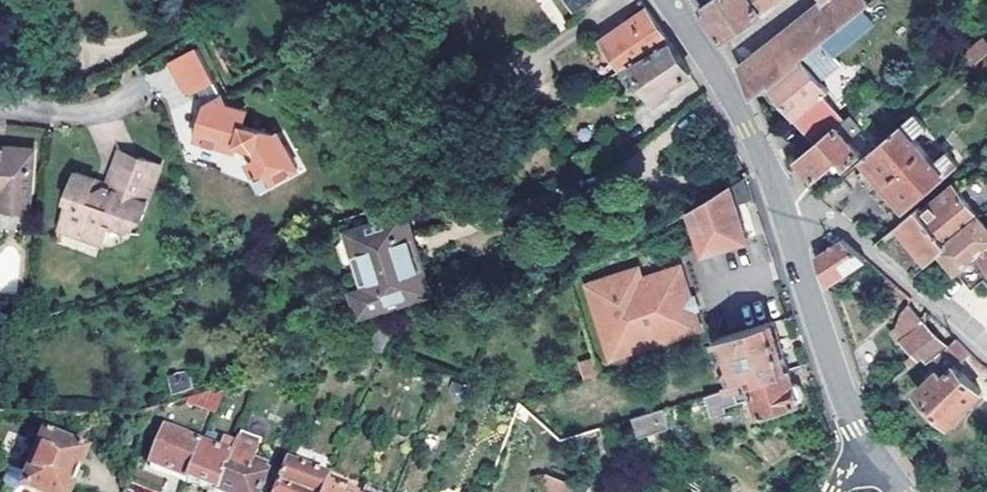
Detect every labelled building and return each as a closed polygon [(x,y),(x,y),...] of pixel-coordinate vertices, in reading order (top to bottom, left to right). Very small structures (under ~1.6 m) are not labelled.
[(702,8),(724,41),(761,15),(759,11),(774,0),(713,0),(702,8)] [(820,42),(872,0),(824,0),(825,0),(742,68),(755,96),(771,83),(802,57),(807,53),(820,42)] [(632,66),(671,43),(647,9),(602,39),(624,72),(633,68),(632,66)] [(962,55),(969,65),(986,49),(986,35),(962,55)] [(820,42),(807,53),(814,62),(827,51),(820,42)] [(632,66),(633,68),(656,99),(660,100),(674,92),(671,87),(692,74),(671,43),(632,66)] [(242,125),(246,110),(223,104),(198,48),(171,62),(182,89),(194,92),(199,90),(205,105),(197,136),(235,145),(237,139),(253,142),(257,152),(246,158),(258,183),(296,166),(278,130),(272,132),(242,125)] [(983,77),(986,73),(986,55),(974,65),(983,77)] [(819,141),(844,119),(824,95),(829,91),(802,57),(771,83),(819,141)] [(844,119),(819,141),(800,158),(811,172),(816,178),(841,158),(848,165),(861,152),(851,136),(861,127),(855,119),(864,111),(866,113),(882,100),(876,91),(844,119)] [(958,162),(948,149),(935,159),(916,135),(927,125),(915,112),(877,146),(866,156),(872,164),(858,176),(890,212),(905,201),(910,207),(959,163),(958,162)] [(108,139),(105,160),(109,161),(129,147),(129,141),(108,139)] [(91,186),(92,174),(72,171),(69,202),(72,203),(68,242),(110,246),(112,227),(118,222),(131,224),(133,208),(138,209),(143,209),(152,144),(129,141),(129,147),(109,161),(105,160),(104,176),(103,179),(96,187),(91,186)] [(953,144),(948,149),(958,162),(964,156),(953,144)] [(19,214),(25,215),(34,154),(0,149),(0,211),(1,211),(9,222),(19,214)] [(104,176),(92,174),(91,186),(96,187),(103,179),(104,176)] [(821,196),(833,206),(852,188),(843,176),(821,196)] [(744,177),(731,184),(737,204),(752,200),(744,177)] [(690,210),(696,227),(705,253),(748,239),(731,184),(690,210)] [(983,216),(986,213),(986,197),(984,193),(972,203),(955,184),(924,209),(920,205),(876,244),(914,275),(945,249),(983,216)] [(671,237),(696,227),(690,210),(675,219),(666,224),(671,237)] [(360,318),(431,293),(402,214),(352,231),(371,287),(351,294),(360,318)] [(945,249),(960,267),(986,245),(986,222),(983,216),(945,249)] [(867,260),(844,239),(819,254),(828,286),(867,260)] [(960,274),(973,290),(985,280),(986,283),(986,263),(982,257),(960,274)] [(586,283),(610,357),(699,328),(678,264),(640,276),(637,266),(586,283)] [(892,332),(901,340),(921,319),(912,311),(892,332)] [(568,319),(587,382),(602,378),(582,316),(568,319)] [(921,319),(901,340),(915,352),(923,359),(924,358),(928,363),(949,346),(921,319)] [(735,387),(789,369),(774,322),(734,334),(717,340),(732,387),(735,387)] [(949,346),(928,363),(937,372),(918,391),(950,424),(982,391),(955,364),(969,352),(957,339),(949,346)] [(923,359),(915,352),(907,360),(912,367),(923,359)] [(789,369),(735,387),(732,387),(731,388),(710,395),(717,415),(731,410),(730,406),(755,398),(761,417),(801,404),(800,401),(802,400),(804,398),(805,397),(800,387),(798,385),(794,385),(789,369)] [(187,370),(167,376),(173,393),(192,386),(187,370)] [(255,396),(258,388),(243,383),(242,383),(240,390),(255,396)] [(633,420),(640,440),(671,429),(664,410),(651,414),(633,420)] [(187,483),(201,447),(165,433),(152,468),(187,483)] [(240,434),(233,454),(253,462),(262,442),(240,434)] [(23,491),(72,491),(85,456),(44,440),(23,491)] [(187,483),(211,491),(218,491),(231,459),(201,447),(187,483)] [(218,491),(261,491),(269,474),(265,473),(267,468),(253,462),(233,454),(231,459),(218,491)] [(327,488),(330,479),(288,464),(277,491),(325,491),(327,488)] [(543,488),(554,491),(575,491),(577,488),(547,477),(543,488)]
